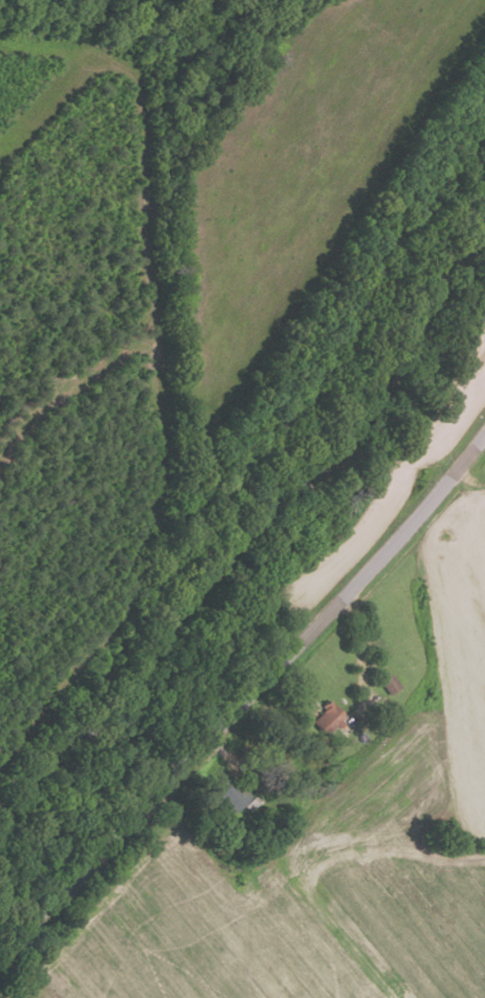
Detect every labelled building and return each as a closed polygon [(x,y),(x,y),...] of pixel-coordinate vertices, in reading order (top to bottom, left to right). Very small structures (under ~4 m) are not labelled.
[(380,681),(389,694),(399,687),(391,674),(380,681)] [(321,736),(344,719),(330,701),(308,718),(321,736)] [(211,790),(238,820),(256,803),(230,773),(211,790)]
